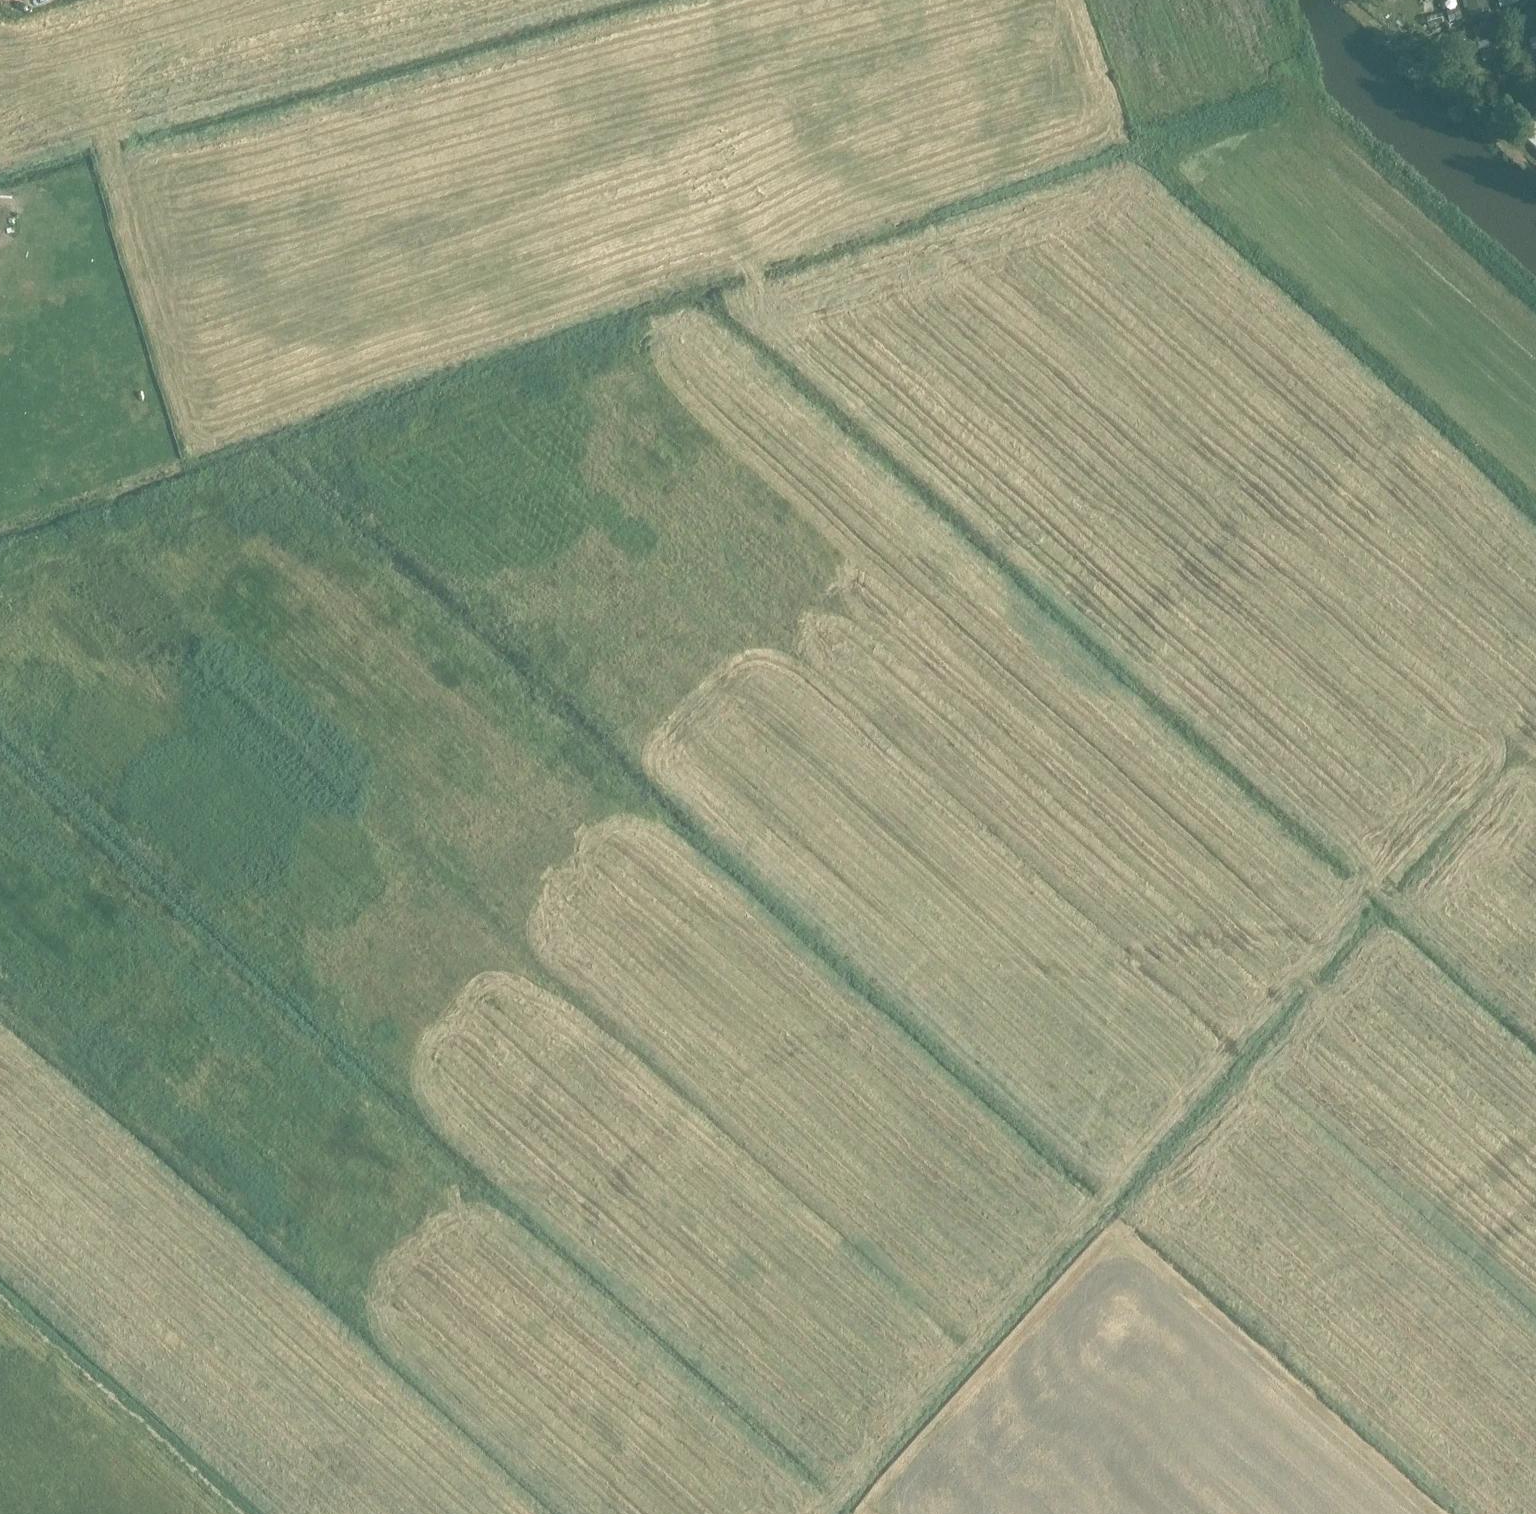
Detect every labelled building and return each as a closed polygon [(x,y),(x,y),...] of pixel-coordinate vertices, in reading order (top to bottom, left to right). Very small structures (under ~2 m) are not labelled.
[(1488,12),(1485,0),(1465,0),(1469,18),(1488,12)] [(1463,20),(1460,10),(1446,13),(1449,23),(1463,20)] [(1529,42),(1532,50),(1535,49),(1535,13),(1521,17),(1529,42)] [(1422,29),(1418,14),(1409,17),(1413,32),(1422,29)] [(1517,28),(1514,18),(1500,22),(1503,32),(1517,28)] [(1500,58),(1498,50),(1499,50),(1492,24),(1473,29),(1480,55),(1481,55),(1483,63),(1500,58)] [(1468,41),(1465,32),(1451,35),(1454,45),(1468,41)]
